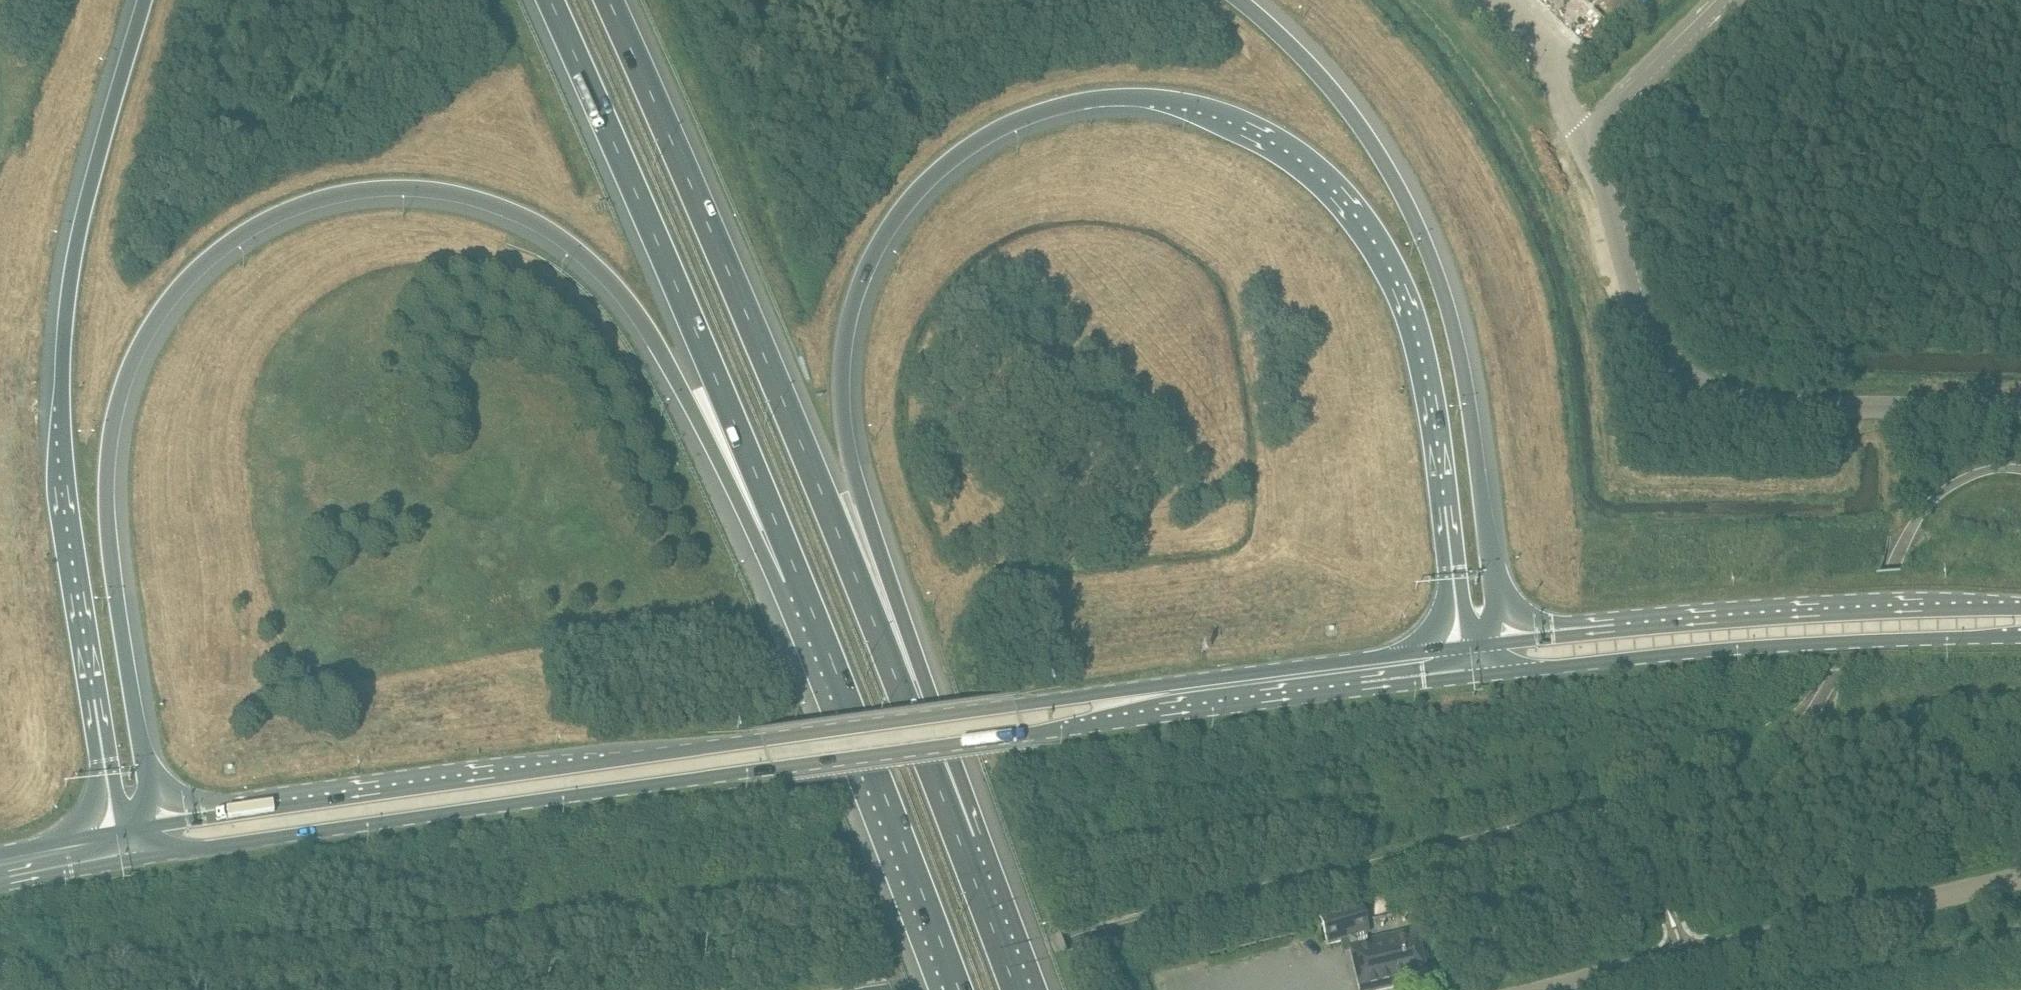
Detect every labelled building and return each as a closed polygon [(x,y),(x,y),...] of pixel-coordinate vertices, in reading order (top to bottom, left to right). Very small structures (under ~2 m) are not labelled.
[(1362,904),(1362,902),(1320,912),(1328,943),(1340,940),(1342,946),(1349,946),(1360,989),(1379,989),(1428,978),(1417,929),(1368,940),(1366,934),(1369,933),(1362,904)]
